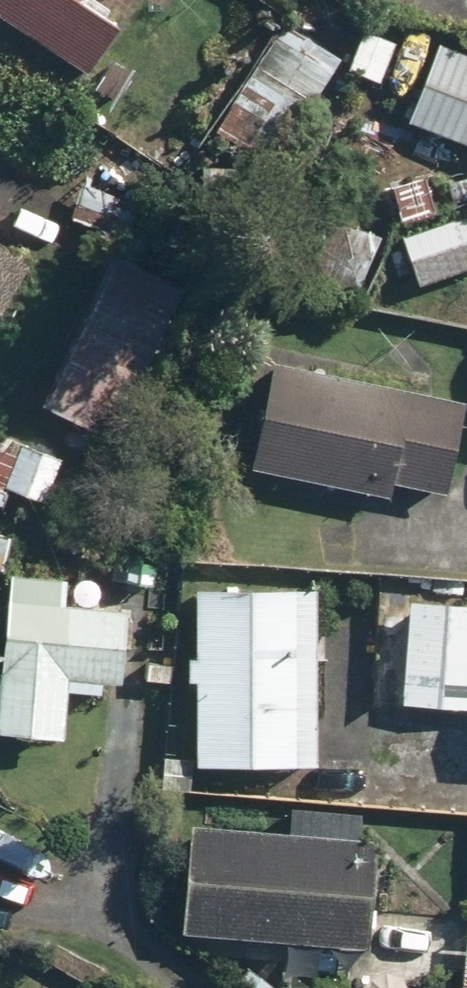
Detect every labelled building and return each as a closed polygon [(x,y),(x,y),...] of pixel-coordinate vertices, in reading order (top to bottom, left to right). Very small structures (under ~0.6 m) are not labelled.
[(81,76),(111,30),(71,4),(74,0),(0,0),(0,23),(81,76)] [(335,60),(276,24),(215,123),(275,159),(335,60)] [(430,40),(395,129),(466,157),(466,54),(430,40)] [(391,240),(408,290),(466,269),(466,213),(391,240)] [(22,270),(0,256),(0,304),(22,270)] [(110,432),(178,291),(112,259),(44,400),(110,432)] [(456,403),(268,363),(244,472),(385,502),(388,486),(437,496),(456,403)] [(0,444),(0,507),(4,496),(35,508),(51,462),(0,444)] [(0,576),(0,739),(56,743),(60,698),(91,700),(92,683),(109,684),(114,612),(56,608),(58,580),(0,576)] [(305,767),(308,594),(186,592),(182,764),(305,767)] [(402,602),(396,712),(466,716),(466,606),(402,602)] [(369,850),(355,849),(357,815),(284,811),(282,845),(181,838),(174,935),(363,947),(369,850)]
